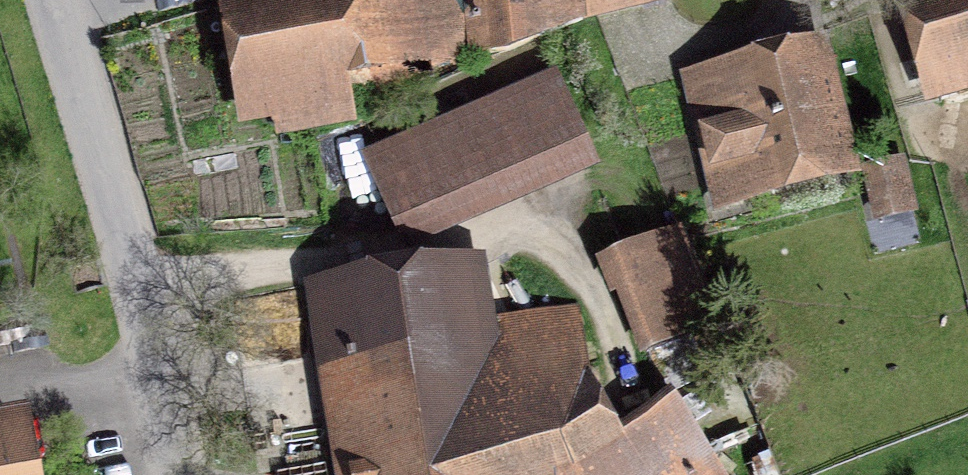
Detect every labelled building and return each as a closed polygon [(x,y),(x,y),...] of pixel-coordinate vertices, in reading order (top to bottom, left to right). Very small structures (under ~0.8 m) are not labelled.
[(448,0),(330,0),(233,17),(247,100),(274,95),(282,138),(357,125),(351,93),(431,79),(424,40),(454,35),(448,0)] [(472,56),(508,53),(596,18),(596,0),(466,0),(472,56)] [(596,18),(653,0),(596,0),(596,18)] [(909,2),(935,90),(967,80),(967,0),(915,0),(909,2)] [(816,61),(694,87),(716,192),(838,167),(816,61)] [(558,83),(367,163),(395,228),(585,148),(558,83)] [(906,160),(864,170),(878,224),(919,214),(906,160)] [(684,240),(617,266),(650,351),(717,325),(684,240)] [(334,295),(361,474),(541,474),(562,469),(620,442),(602,301),(487,323),(480,269),(334,295)] [(562,469),(563,474),(711,474),(669,408),(620,442),(562,469)] [(0,424),(0,474),(35,474),(24,420),(0,424)]
